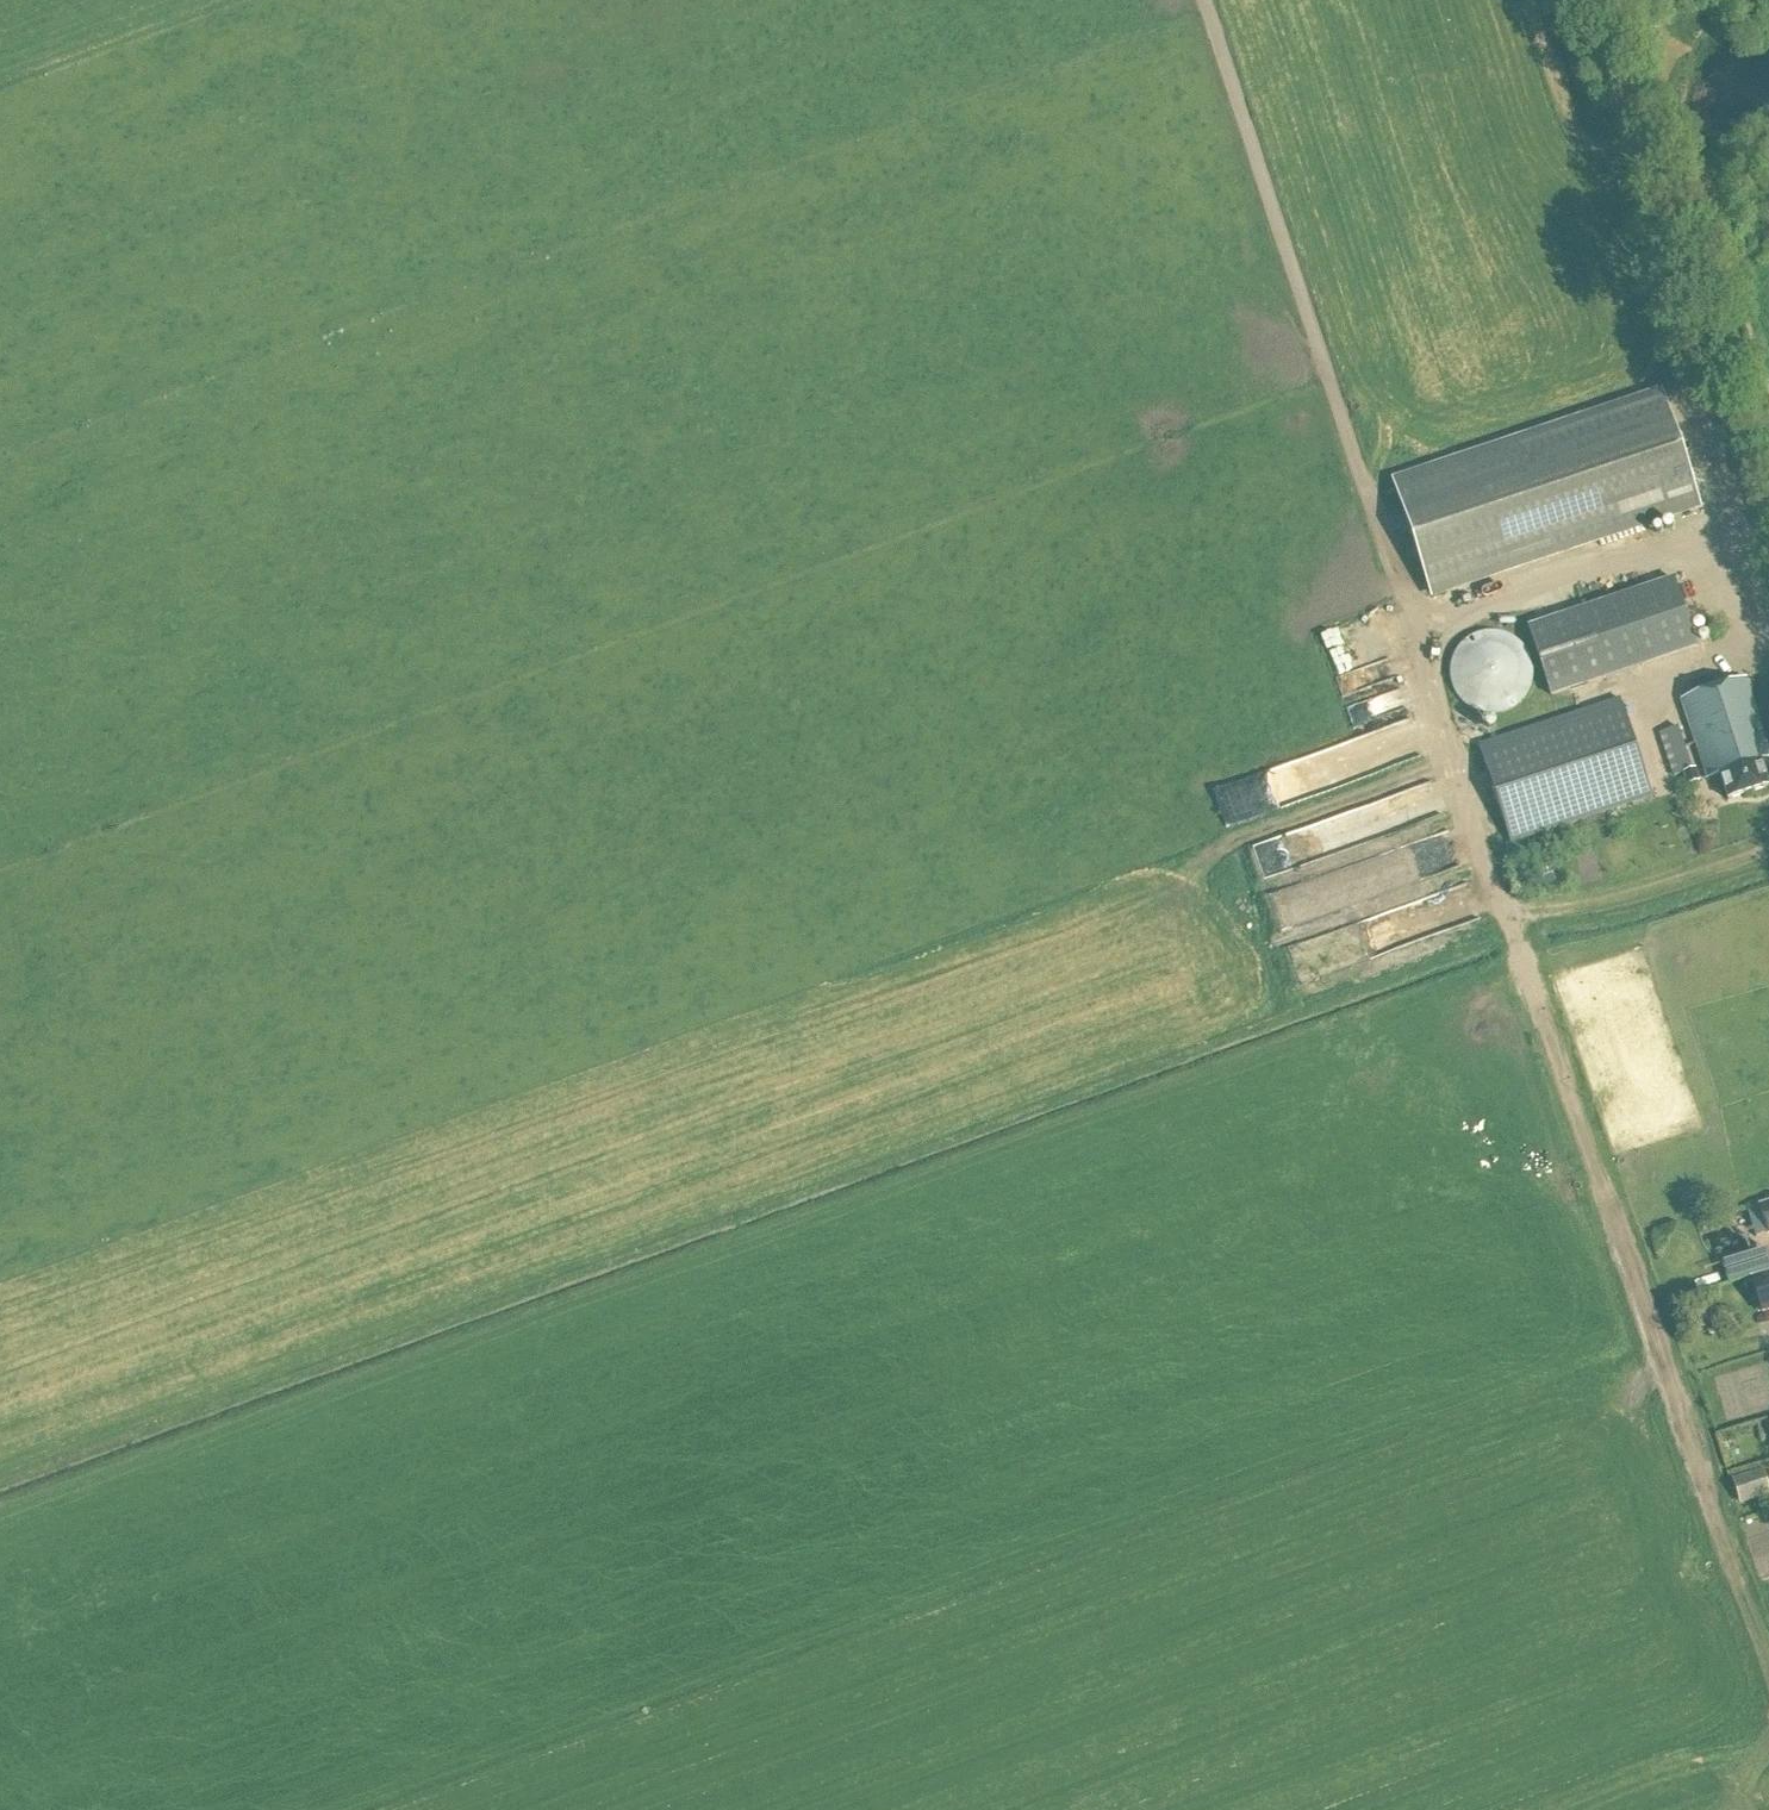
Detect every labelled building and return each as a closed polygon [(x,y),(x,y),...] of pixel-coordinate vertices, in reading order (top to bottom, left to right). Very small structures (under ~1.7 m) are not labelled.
[(1395,482),(1432,594),(1699,507),(1663,395),(1395,482)] [(1528,628),(1551,696),(1696,649),(1673,580),(1528,628)] [(1718,775),(1726,801),(1768,788),(1760,762),(1768,759),(1768,751),(1746,680),(1681,700),(1706,779),(1718,775)] [(1477,745),(1510,847),(1652,801),(1619,699),(1477,745)] [(1658,734),(1672,777),(1681,774),(1685,787),(1699,782),(1695,769),(1692,770),(1678,728),(1658,734)] [(1285,768),(1216,790),(1228,827),(1297,805),(1285,768)] [(1327,877),(1274,892),(1284,925),(1309,918),(1313,932),(1322,930),(1317,909),(1335,904),(1327,877)] [(1758,1204),(1768,1230),(1768,1200),(1758,1204)] [(1760,1310),(1768,1308),(1768,1270),(1749,1276),(1760,1310)] [(1732,1478),(1739,1499),(1767,1491),(1760,1470),(1732,1478)]
